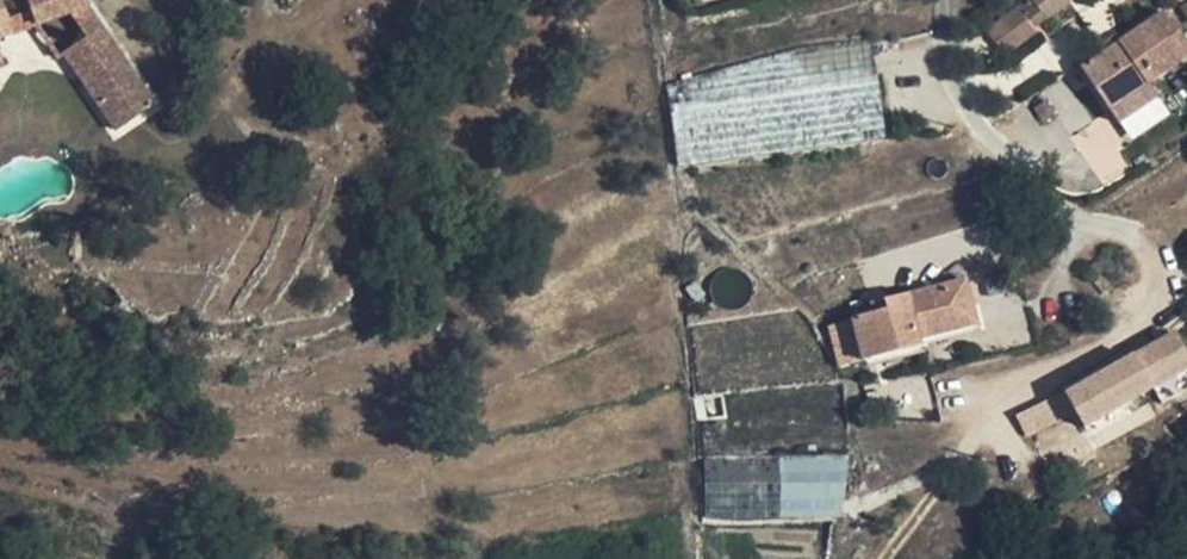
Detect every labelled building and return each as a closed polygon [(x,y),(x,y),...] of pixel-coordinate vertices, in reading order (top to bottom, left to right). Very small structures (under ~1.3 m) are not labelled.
[(70,12),(86,37),(64,52),(117,130),(155,104),(87,5),(85,0),(0,0),(0,37),(70,12)] [(1036,0),(1029,0),(1018,8),(1034,28),(1049,16),(1036,0)] [(1034,28),(1018,8),(989,31),(1005,55),(1037,32),(1034,28)] [(1168,13),(1084,69),(1110,108),(1119,122),(1158,97),(1148,82),(1186,57),(1186,42),(1168,13)] [(886,137),(872,39),(805,47),(667,84),(678,165),(886,137)] [(978,323),(967,281),(886,301),(852,310),(866,360),(922,345),(920,338),(978,323)] [(698,392),(700,392),(845,380),(847,379),(813,321),(797,306),(692,321),(698,392)] [(1154,387),(1186,369),(1186,349),(1178,333),(1137,356),(1154,387)] [(1085,427),(1154,387),(1137,356),(1068,395),(1076,410),(1085,427)] [(849,422),(845,380),(700,392),(705,456),(850,455),(849,422)] [(1068,395),(1063,393),(1060,394),(1018,416),(1028,435),(1076,410),(1068,395)] [(850,455),(705,456),(706,517),(840,517),(850,455)] [(834,523),(805,523),(781,523),(754,523),(705,525),(706,558),(831,558),(832,547),(834,523)]
